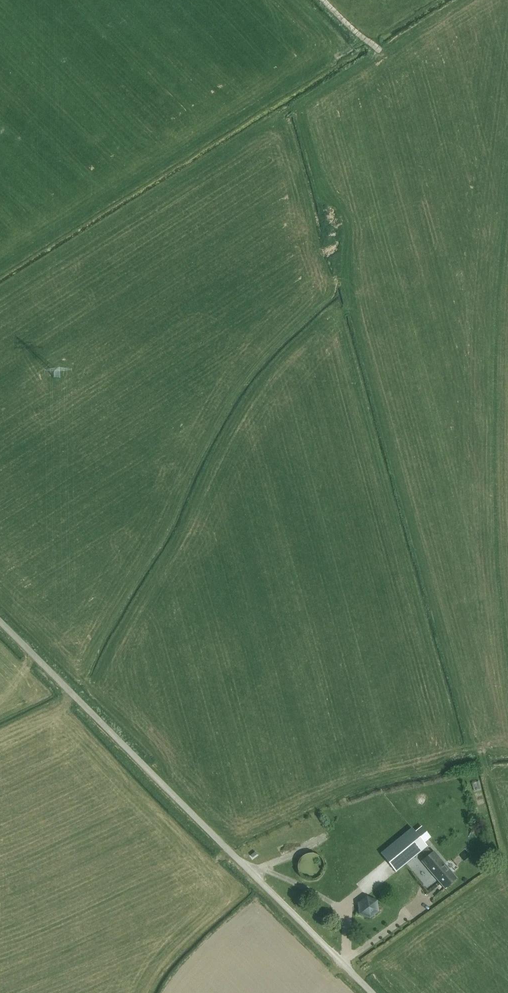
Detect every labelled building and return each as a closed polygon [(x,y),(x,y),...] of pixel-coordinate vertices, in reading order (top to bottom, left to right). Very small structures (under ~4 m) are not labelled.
[(474,791),(480,789),(477,779),(471,780),(474,791)] [(412,828),(380,854),(396,872),(427,846),(412,828)] [(456,880),(439,859),(434,852),(422,862),(444,890),(456,880)] [(316,879),(320,876),(323,871),(324,866),(322,860),(319,856),(315,854),(310,853),(305,854),(301,857),(299,861),(297,865),(298,871),(301,875),(305,878),(310,880),(316,879)] [(362,913),(378,910),(375,897),(360,900),(362,913)]
